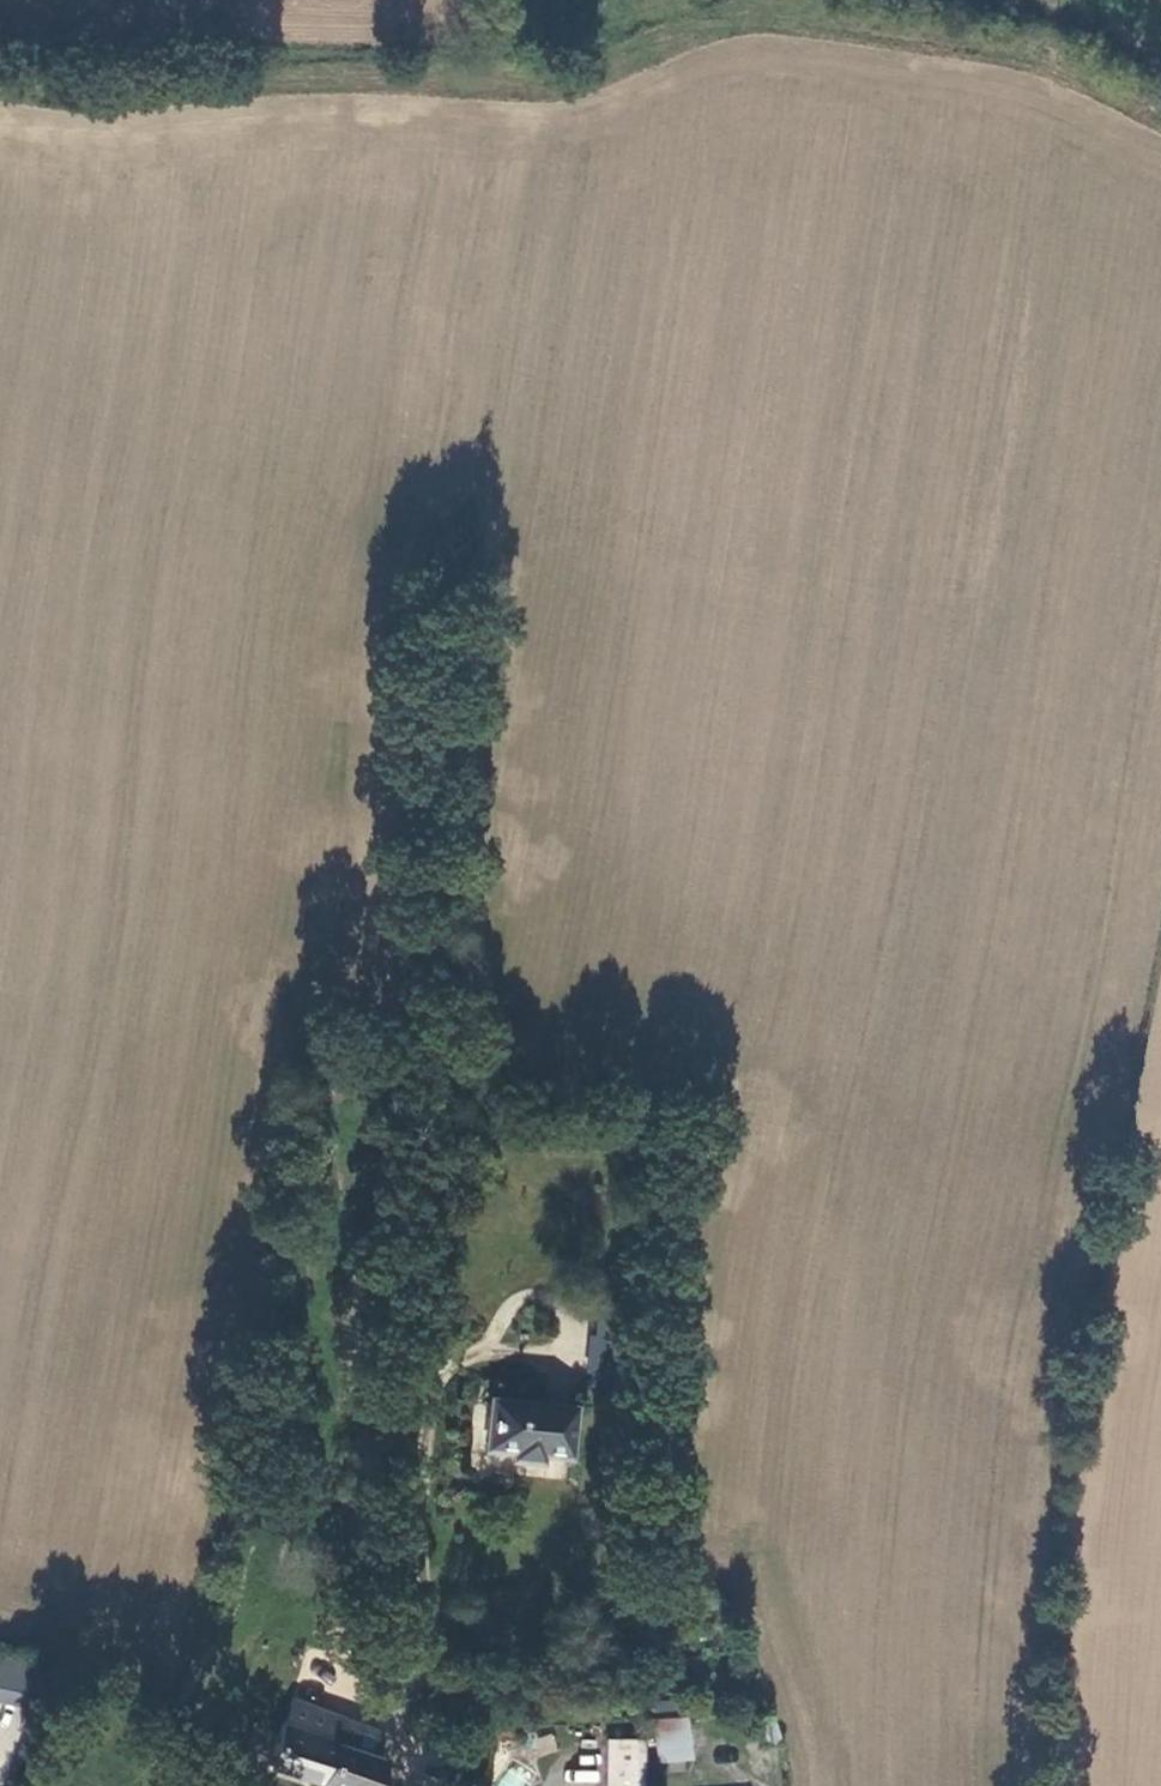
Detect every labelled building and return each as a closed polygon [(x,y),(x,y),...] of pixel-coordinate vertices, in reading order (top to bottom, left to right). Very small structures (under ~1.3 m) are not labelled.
[(567,1455),(573,1404),(490,1394),(483,1446),(511,1448),(510,1459),(538,1462),(539,1453),(567,1455)] [(25,1702),(26,1657),(0,1656),(0,1701),(25,1702)] [(382,1772),(382,1756),(370,1752),(379,1718),(297,1695),(289,1719),(276,1758),(318,1773),(315,1783),(323,1785),(378,1785),(382,1772)] [(662,1705),(662,1719),(678,1718),(677,1704),(662,1705)] [(662,1719),(648,1721),(653,1765),(688,1761),(683,1717),(678,1718),(662,1719)] [(608,1738),(607,1785),(645,1785),(645,1739),(608,1738)]
